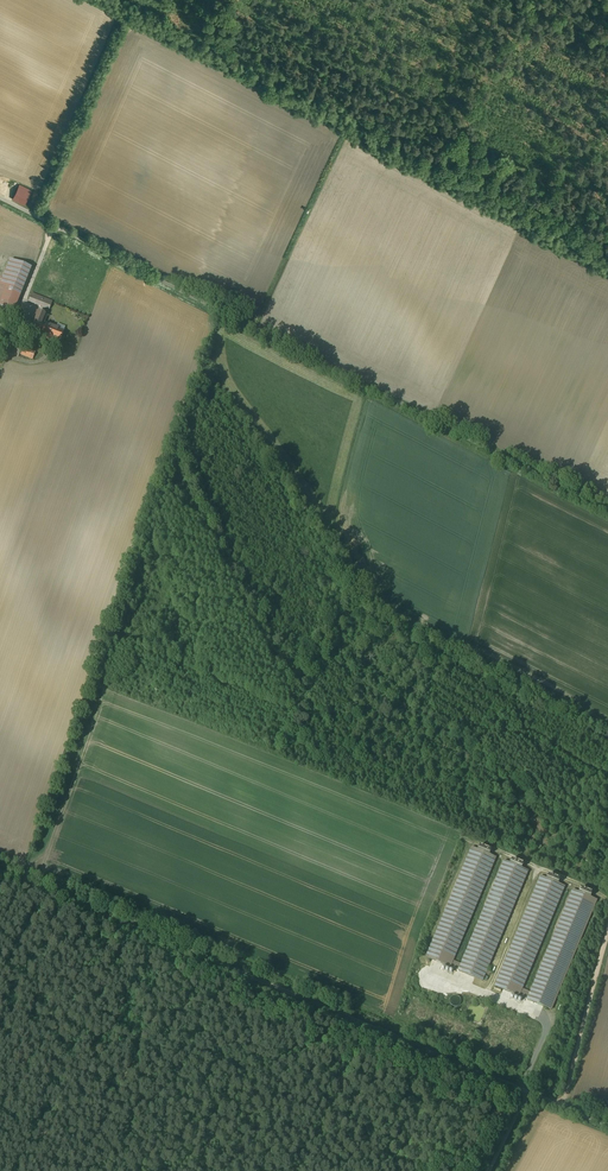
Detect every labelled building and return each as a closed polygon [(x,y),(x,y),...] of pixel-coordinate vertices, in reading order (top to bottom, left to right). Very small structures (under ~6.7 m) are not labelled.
[(19,184),(14,200),(28,205),(33,189),(19,184)] [(10,261),(3,279),(0,278),(0,285),(7,288),(20,293),(30,269),(10,261)] [(7,288),(0,305),(0,311),(12,316),(20,293),(7,288)] [(52,302),(31,294),(28,302),(49,310),(52,302)] [(47,316),(37,312),(31,327),(21,323),(17,332),(40,342),(41,337),(44,323),(47,316)] [(64,331),(44,323),(41,337),(59,344),(64,331)] [(35,352),(12,343),(8,353),(18,357),(19,354),(32,359),(35,352)] [(458,962),(495,855),(471,846),(457,888),(460,887),(458,886),(460,883),(462,884),(466,883),(466,885),(465,888),(468,889),(469,892),(467,893),(469,894),(463,912),(464,916),(461,915),(459,922),(458,919),(457,919),(455,918),(451,920),(451,921),(447,919),(448,917),(443,915),(428,958),(459,969),(461,963),(458,962)] [(488,981),(527,868),(504,860),(493,892),(495,893),(496,893),(501,889),(503,892),(501,896),(505,901),(501,899),(502,902),(492,931),(488,929),(492,935),(486,933),(485,936),(481,938),(478,934),(481,932),(480,931),(476,925),(460,971),(488,981)] [(538,875),(499,988),(528,998),(531,991),(525,989),(538,952),(536,949),(528,950),(527,954),(525,940),(518,932),(527,931),(522,929),(522,926),(526,922),(528,924),(528,921),(534,915),(534,919),(536,920),(537,917),(538,927),(535,935),(536,935),(538,938),(539,944),(541,944),(542,951),(565,884),(538,875)] [(582,939),(597,898),(573,889),(563,916),(571,919),(570,920),(574,922),(572,926),(574,926),(573,931),(576,932),(576,934),(579,935),(578,937),(582,939)] [(529,1000),(553,1009),(569,964),(566,962),(564,968),(562,967),(562,969),(557,967),(555,973),(554,972),(553,975),(549,974),(548,975),(539,972),(529,1000)]
